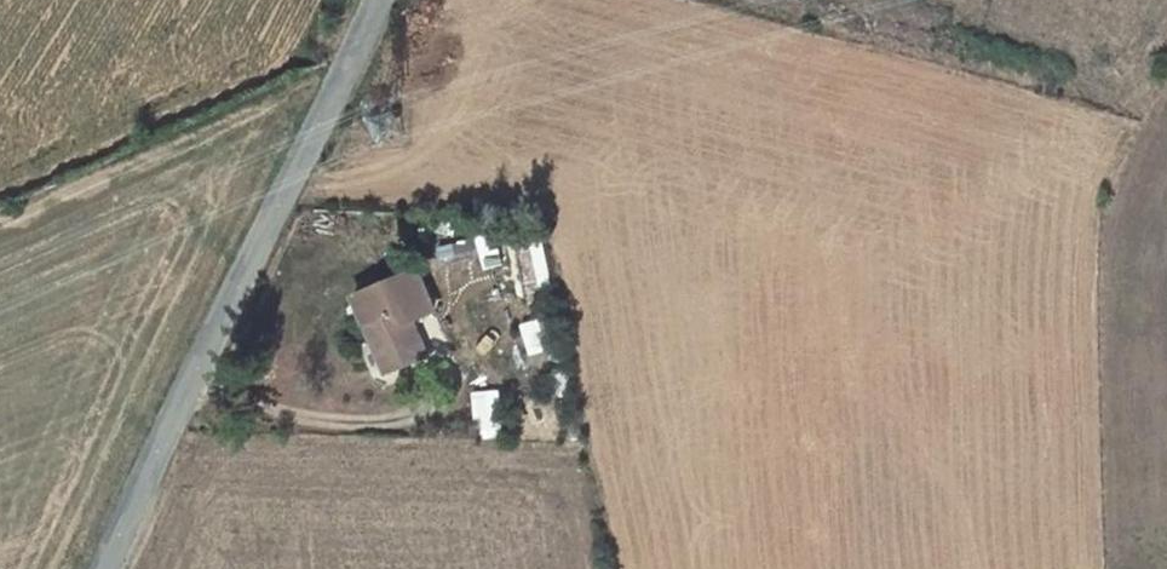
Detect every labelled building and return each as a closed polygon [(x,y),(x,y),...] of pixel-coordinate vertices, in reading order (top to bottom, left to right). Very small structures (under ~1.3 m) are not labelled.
[(408,371),(394,341),(421,329),(404,291),(338,320),(370,388),(408,371)]
